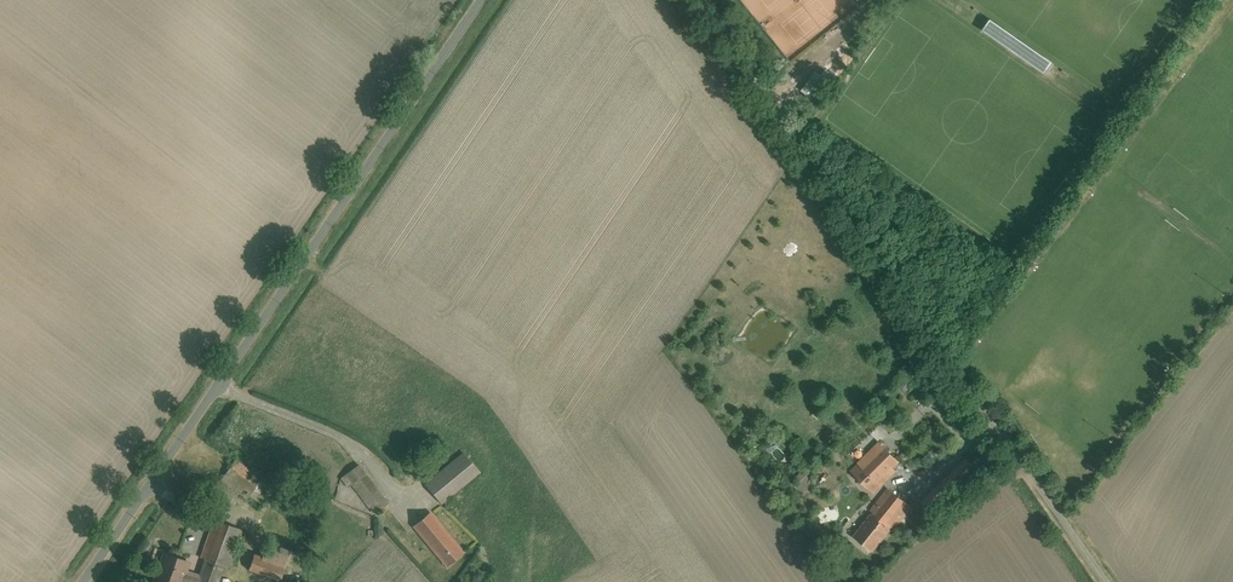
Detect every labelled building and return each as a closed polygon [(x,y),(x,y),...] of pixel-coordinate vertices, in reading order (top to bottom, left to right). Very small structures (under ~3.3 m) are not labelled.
[(863,295),(855,301),(861,309),(869,304),(863,295)] [(897,384),(897,393),(906,394),(907,385),(897,384)] [(846,475),(869,498),(897,469),(873,447),(846,475)] [(262,474),(234,454),(219,475),(250,496),(262,474)] [(468,457),(429,485),(440,501),(479,473),(468,457)] [(361,467),(346,478),(374,517),(389,506),(361,467)] [(885,494),(850,542),(868,555),(903,507),(885,494)] [(237,531),(205,519),(192,555),(202,559),(193,581),(218,581),(237,531)] [(431,519),(417,532),(450,570),(465,558),(431,519)] [(178,580),(185,562),(163,553),(153,581),(184,581),(178,580)] [(257,576),(273,581),(285,581),(293,562),(274,555),(271,565),(262,562),(257,576)]
